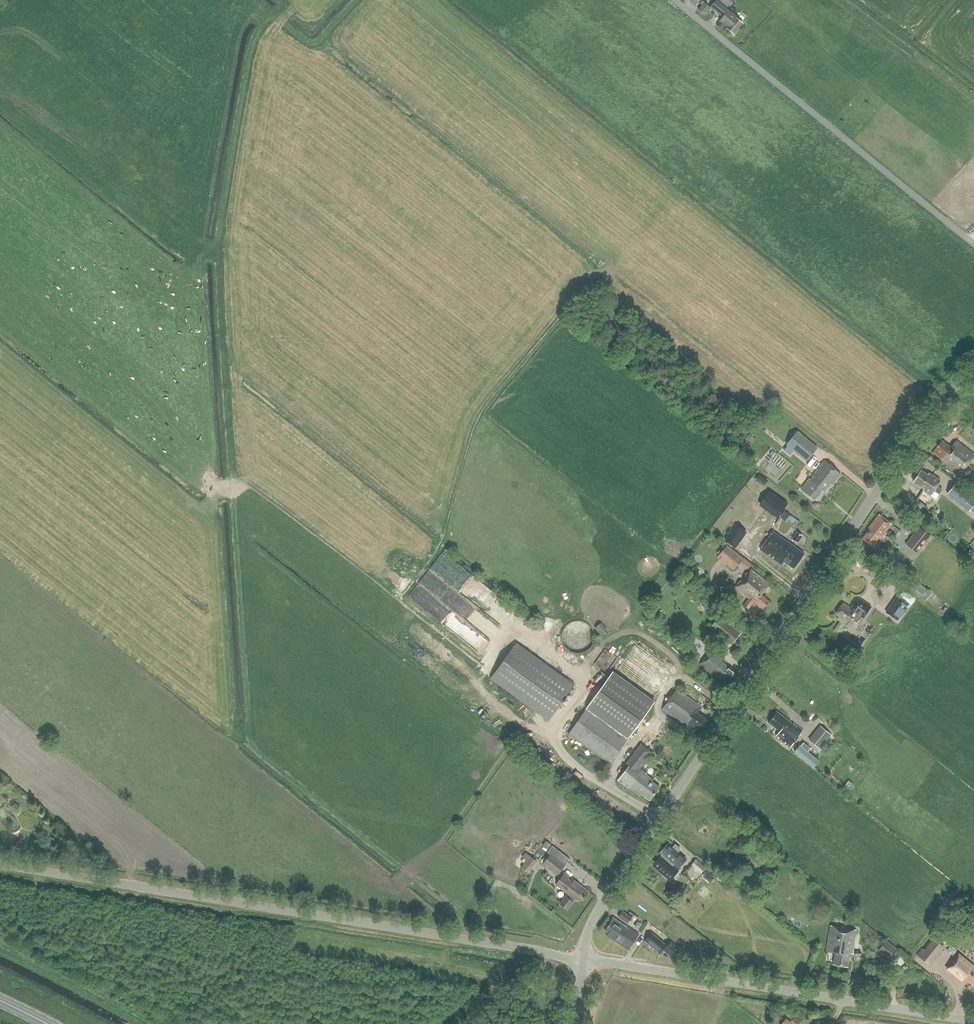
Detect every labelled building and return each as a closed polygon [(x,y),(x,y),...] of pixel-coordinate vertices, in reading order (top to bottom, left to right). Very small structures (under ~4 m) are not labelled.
[(735,18),(736,17),(716,0),(710,7),(710,8),(722,17),(718,22),(726,28),(726,29),(733,35),(742,24),(735,18)] [(705,15),(710,8),(710,7),(707,5),(701,12),(705,15)] [(818,447),(798,430),(785,444),(806,461),(818,447)] [(973,457),(973,455),(956,441),(950,448),(941,441),(931,453),(960,475),(973,457)] [(832,485),(840,474),(824,461),(808,482),(807,481),(801,489),(814,500),(822,490),(823,492),(830,483),(832,485)] [(942,488),(937,486),(940,481),(928,473),(927,475),(920,471),(913,482),(924,489),(923,491),(931,496),(934,491),(938,494),(942,488)] [(955,484),(947,494),(968,511),(970,509),(973,512),(973,499),(955,484)] [(769,490),(759,505),(777,518),(788,503),(769,490)] [(886,536),(884,534),(891,525),(879,515),(869,528),(870,529),(862,539),(873,548),(881,537),(883,539),(886,536)] [(736,548),(746,533),(736,526),(725,541),(736,548)] [(931,536),(919,526),(905,544),(917,553),(931,536)] [(804,554),(773,532),(761,550),(781,564),(783,561),(793,568),(804,554)] [(802,537),(797,533),(792,539),(797,543),(802,537)] [(726,546),(717,557),(734,571),(743,560),(726,546)] [(430,569),(420,582),(448,603),(458,591),(430,569)] [(763,610),(769,602),(761,595),(770,585),(751,569),(736,588),(749,599),(753,602),(763,610)] [(927,589),(914,578),(907,587),(919,598),(927,589)] [(908,604),(897,596),(886,612),(897,620),(908,604)] [(849,608),(843,604),(836,613),(840,615),(837,619),(853,630),(862,618),(863,618),(870,607),(856,598),(849,608)] [(747,601),(743,605),(748,609),(752,605),(751,604),(747,601)] [(741,632),(719,615),(710,627),(731,643),(741,632)] [(597,626),(602,635),(609,631),(605,622),(597,626)] [(575,684),(517,642),(491,677),(549,720),(575,684)] [(734,657),(739,650),(734,647),(729,653),(734,657)] [(641,648),(623,674),(657,699),(675,673),(641,648)] [(607,649),(597,662),(605,669),(615,656),(607,649)] [(727,683),(735,673),(721,662),(723,659),(711,650),(700,665),(714,676),(716,675),(727,683)] [(610,764),(654,702),(612,672),(568,734),(610,764)] [(698,731),(707,719),(697,712),(701,707),(676,689),(662,709),(685,726),(688,724),(698,731)] [(790,747),(803,731),(793,723),(792,724),(777,712),(769,723),(780,731),(776,736),(790,747)] [(810,741),(820,749),(831,735),(822,727),(810,741)] [(810,748),(804,743),(801,746),(807,752),(810,748)] [(650,800),(659,788),(651,781),(652,780),(648,777),(649,776),(640,768),(652,753),(641,744),(626,763),(628,765),(618,781),(633,793),(634,792),(640,796),(641,794),(650,800)] [(800,745),(794,752),(813,768),(818,761),(807,752),(801,746),(800,745)] [(548,840),(545,845),(550,849),(554,844),(548,840)] [(661,855),(654,864),(670,879),(678,870),(678,869),(686,860),(677,852),(679,849),(674,845),(672,848),(667,844),(659,853),(661,855)] [(537,861),(526,853),(523,857),(527,861),(521,868),(527,873),(537,861)] [(557,875),(565,866),(550,855),(543,864),(557,875)] [(695,861),(692,865),(701,873),(704,869),(702,867),(695,861)] [(588,892),(564,873),(555,885),(568,895),(566,897),(565,896),(559,904),(567,910),(573,902),(572,902),(574,899),(575,900),(577,897),(582,901),(588,892)] [(628,924),(631,918),(622,912),(618,917),(628,924)] [(628,950),(639,934),(626,925),(625,926),(613,918),(604,930),(608,933),(606,935),(628,950)] [(852,953),(856,931),(855,931),(855,930),(831,926),(830,926),(826,952),(834,953),(832,965),(847,967),(849,958),(850,958),(851,953),(852,953)] [(667,946),(651,933),(644,941),(660,955),(665,949),(674,956),(680,948),(671,941),(667,946)] [(943,947),(934,939),(924,951),(921,948),(916,955),(929,965),(943,947)] [(878,951),(890,959),(897,949),(886,941),(878,951)] [(958,954),(947,968),(962,980),(964,978),(973,986),(973,967),(958,954)] [(517,1001),(523,997),(519,993),(514,997),(517,1001)]
